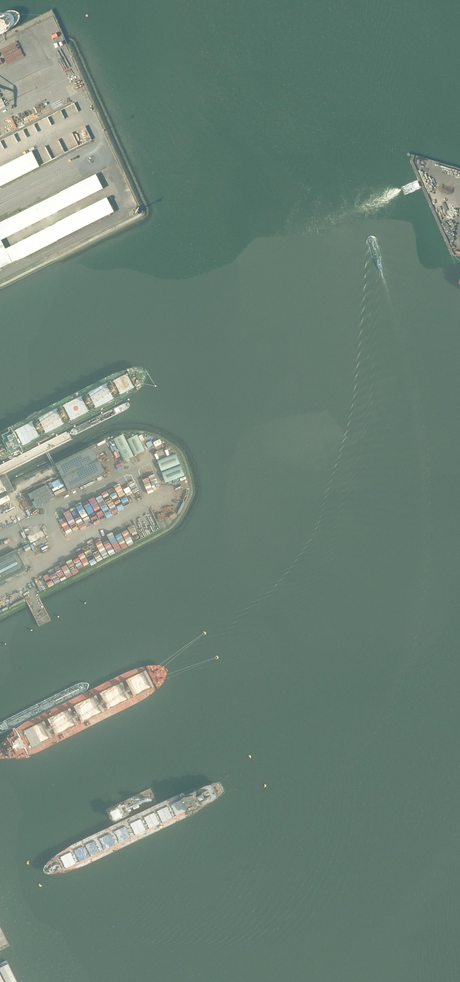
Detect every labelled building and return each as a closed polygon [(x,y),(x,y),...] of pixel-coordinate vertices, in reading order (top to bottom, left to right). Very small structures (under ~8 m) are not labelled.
[(3,183),(39,167),(32,151),(11,161),(13,167),(14,169),(11,171),(12,173),(5,176),(7,179),(2,181),(3,183)] [(60,242),(60,223),(4,247),(1,240),(1,237),(62,212),(60,208),(103,190),(97,175),(61,190),(61,207),(56,206),(55,207),(53,203),(57,201),(55,197),(0,220),(0,267),(60,242)] [(108,198),(69,214),(90,215),(90,223),(114,213),(108,198)] [(134,456),(123,434),(113,439),(124,461),(134,456)] [(145,450),(138,435),(127,439),(135,455),(145,450)] [(56,464),(69,492),(106,473),(92,446),(56,464)] [(176,454),(158,461),(161,471),(180,464),(176,454)] [(181,465),(162,472),(166,483),(185,476),(181,465)] [(0,479),(8,495),(13,492),(5,476),(0,479)] [(47,485),(28,495),(31,500),(33,499),(35,502),(32,503),(35,508),(54,499),(47,485)] [(0,499),(0,505),(10,500),(8,495),(0,499)] [(7,583),(6,580),(26,569),(16,550),(0,558),(0,586),(7,583)]
